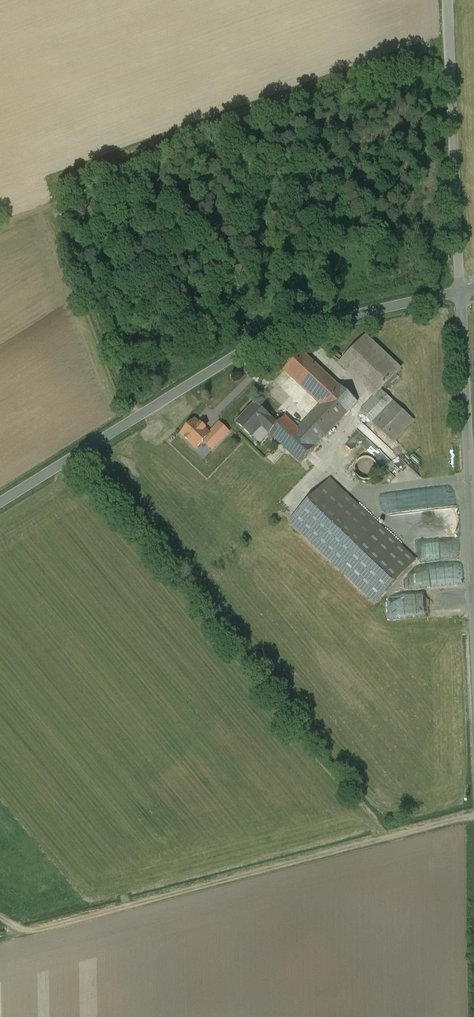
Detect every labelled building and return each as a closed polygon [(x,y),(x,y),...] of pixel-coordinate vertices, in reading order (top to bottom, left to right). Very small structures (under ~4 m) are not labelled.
[(401,369),(366,336),(345,359),(380,391),(381,390),(396,374),(401,369)] [(286,417),(278,425),(270,433),(287,450),(301,463),(358,403),(340,386),(339,386),(302,351),(284,371),(321,405),(299,429),(286,417)] [(386,394),(381,390),(380,391),(361,411),(393,442),(396,440),(414,421),(386,394)] [(270,433),(278,425),(256,404),(238,424),(252,438),(262,427),(270,433)] [(200,425),(195,421),(182,435),(197,449),(204,441),(210,435),(210,434),(205,430),(206,429),(201,424),(200,425)] [(352,434),(380,464),(388,457),(368,435),(373,431),(365,423),(352,434)] [(220,424),(210,434),(210,435),(204,441),(213,450),(228,433),(228,431),(220,424)] [(361,459),(358,462),(356,465),(356,470),(357,474),(359,477),(363,479),(367,480),(371,479),(374,477),(377,474),(378,470),(378,466),(376,463),(373,460),(369,458),(365,458),(361,459)] [(331,480),(291,521),(376,602),(384,594),(412,565),(352,508),(356,504),(331,480)]
